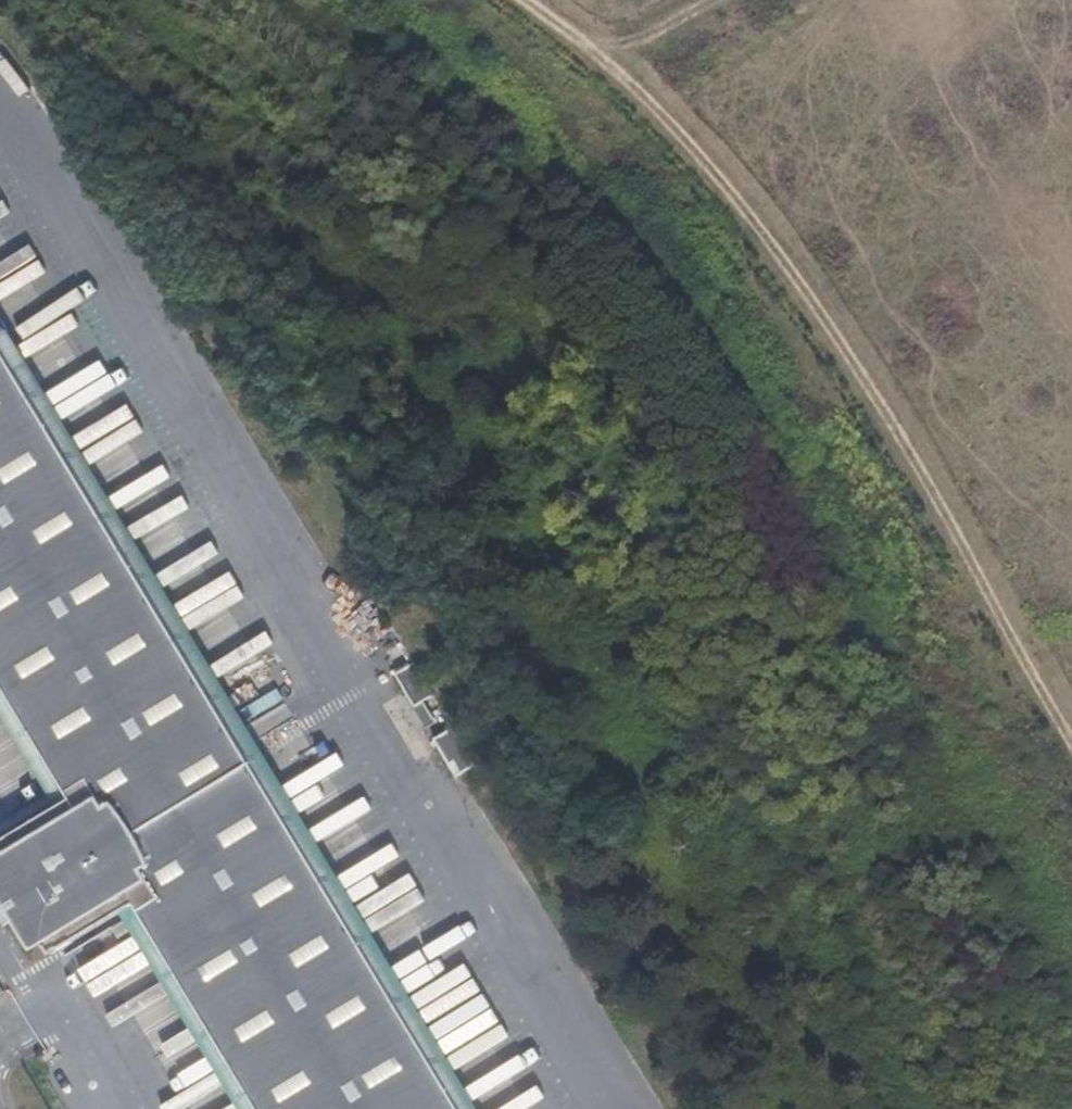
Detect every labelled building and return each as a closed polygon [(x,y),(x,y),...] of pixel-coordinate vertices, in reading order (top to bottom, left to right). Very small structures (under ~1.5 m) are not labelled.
[(52,779),(0,810),(0,881),(12,902),(30,931),(32,934),(115,885),(154,950),(209,1041),(249,1108),(451,1108),(405,1031),(315,879),(230,736),(157,613),(85,492),(5,358),(0,349),(0,691),(52,779)] [(412,701),(424,696),(413,670),(401,675),(412,701)] [(453,732),(438,738),(452,773),(467,767),(453,732)]
